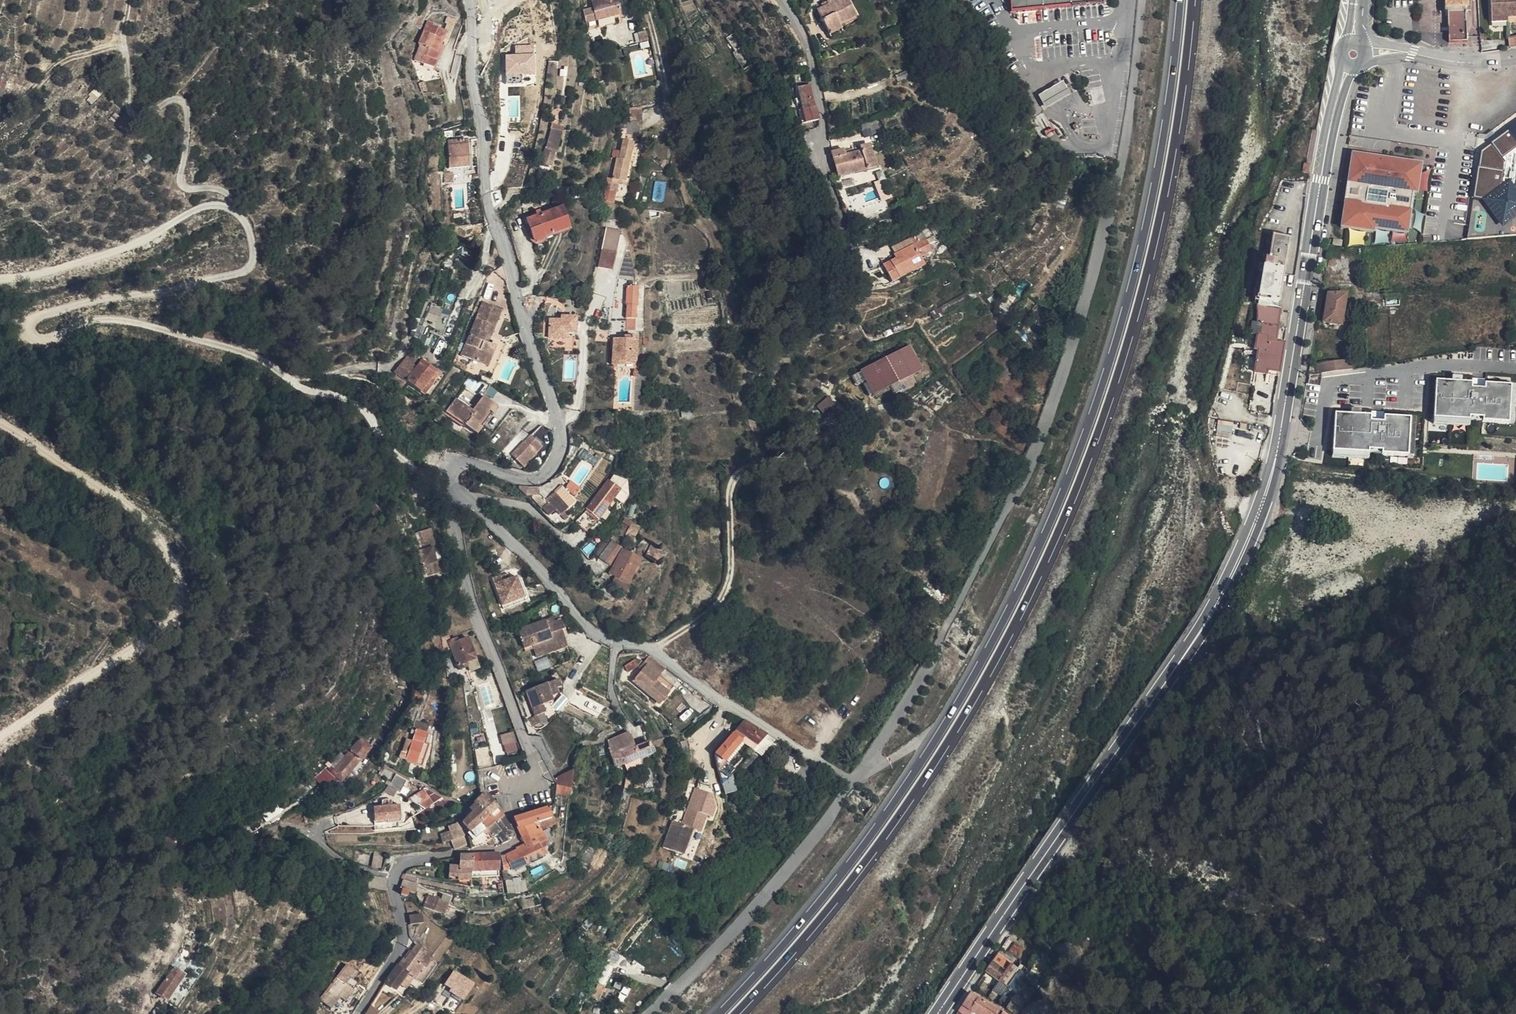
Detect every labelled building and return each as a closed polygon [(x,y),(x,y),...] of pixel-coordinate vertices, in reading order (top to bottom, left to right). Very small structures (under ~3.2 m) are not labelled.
[(614,27),(612,22),(619,19),(614,0),(598,0),(599,5),(596,6),(597,11),(591,12),(582,15),(587,34),(614,27)] [(836,29),(834,25),(853,15),(846,0),(824,0),(822,1),(824,5),(811,10),(822,35),(836,29)] [(1414,2),(1434,4),(1436,48),(1454,48),(1453,0),(1415,0),(1414,2)] [(1495,2),(1478,2),(1479,30),(1496,30),(1496,26),(1511,26),(1510,0),(1495,0),(1495,2)] [(824,5),(822,1),(809,7),(811,10),(824,5)] [(444,28),(441,34),(446,37),(453,23),(446,20),(442,27),(444,28)] [(437,48),(443,35),(435,31),(436,29),(426,24),(416,45),(418,47),(411,62),(429,71),(440,50),(437,48)] [(838,32),(836,29),(822,35),(823,39),(838,32)] [(1508,38),(1508,47),(1515,47),(1515,37),(1508,38)] [(535,76),(534,43),(515,44),(516,53),(506,53),(507,77),(535,76)] [(1069,94),(1061,80),(1045,90),(1038,94),(1046,107),(1053,103),(1069,94)] [(426,92),(422,85),(417,87),(421,95),(426,92)] [(808,88),(796,91),(802,114),(813,111),(808,88)] [(638,122),(637,111),(625,112),(626,123),(629,123),(638,122)] [(813,111),(802,114),(798,114),(802,126),(816,122),(813,111)] [(940,136),(945,123),(936,119),(931,132),(940,136)] [(624,140),(635,138),(630,125),(627,125),(623,126),(624,140)] [(878,125),(862,129),(863,133),(871,131),(873,138),(880,136),(878,125)] [(554,135),(543,133),(535,168),(546,170),(549,156),(550,156),(554,135)] [(441,169),(452,169),(461,169),(460,142),(440,142),(441,169)] [(608,182),(616,184),(621,185),(630,146),(620,144),(617,158),(615,166),(612,166),(608,182)] [(1425,159),(1351,149),(1338,225),(1413,228),(1425,159)] [(844,159),(831,162),(837,180),(875,170),(870,152),(860,155),(844,159)] [(615,166),(617,158),(609,156),(607,164),(612,166),(615,166)] [(603,181),(603,199),(611,202),(616,184),(608,182),(603,181)] [(567,233),(560,213),(538,219),(537,216),(533,217),(534,220),(524,224),(529,243),(531,245),(533,247),(536,247),(538,247),(540,245),(541,241),(567,233)] [(600,232),(597,254),(612,256),(615,234),(600,232)] [(895,251),(916,242),(913,236),(892,245),(895,251)] [(890,263),(888,260),(879,264),(888,282),(922,265),(918,257),(930,252),(924,238),(912,244),(891,253),(893,257),(895,260),(890,263)] [(1242,314),(1259,316),(1259,313),(1254,312),(1255,310),(1263,311),(1265,297),(1273,247),(1262,245),(1247,276),(1242,314)] [(612,256),(597,254),(594,271),(610,273),(612,256)] [(439,280),(433,296),(439,298),(444,282),(439,280)] [(636,289),(628,288),(623,308),(624,308),(623,320),(633,320),(633,308),(635,308),(636,289)] [(1314,298),(1308,330),(1326,333),(1330,306),(1322,305),(1323,300),(1314,298)] [(460,355),(482,365),(490,345),(487,344),(483,342),(485,338),(489,340),(501,312),(483,304),(460,355)] [(427,332),(440,338),(447,315),(435,311),(427,332)] [(1263,385),(1269,352),(1261,350),(1266,318),(1259,316),(1242,314),(1242,329),(1240,329),(1235,362),(1241,363),(1239,380),(1263,385)] [(546,343),(563,344),(563,338),(571,339),(572,318),(558,317),(558,321),(547,320),(546,343)] [(430,351),(436,339),(428,335),(422,347),(430,351)] [(493,347),(483,367),(493,372),(506,344),(496,339),(493,347)] [(633,365),(634,340),(622,339),(622,342),(613,342),(613,368),(621,368),(621,365),(633,365)] [(873,393),(923,369),(911,344),(852,372),(858,383),(866,379),(873,393)] [(490,345),(482,365),(481,366),(483,367),(493,347),(490,345)] [(451,367),(463,374),(466,368),(453,362),(451,367)] [(399,372),(393,378),(410,390),(415,386),(420,380),(426,372),(422,369),(424,366),(419,363),(414,370),(405,364),(402,369),(399,372)] [(415,386),(410,390),(417,396),(428,381),(432,383),(437,376),(428,369),(426,372),(420,380),(415,386)] [(1295,375),(1293,384),(1302,382),(1301,374),(1295,375)] [(1515,418),(1515,383),(1435,380),(1433,423),(1471,425),(1471,417),(1484,417),(1484,421),(1515,422),(1515,418)] [(428,381),(417,396),(421,398),(432,383),(428,381)] [(629,406),(629,413),(638,415),(638,381),(629,381),(629,384),(629,406)] [(481,396),(488,388),(484,385),(478,393),(481,396)] [(830,396),(818,404),(823,411),(835,403),(830,396)] [(443,416),(470,436),(492,408),(480,399),(470,411),(468,415),(464,412),(453,403),(443,416)] [(492,408),(470,436),(473,439),(479,432),(478,431),(487,418),(495,410),(492,408)] [(1415,455),(1416,415),(1335,413),(1333,457),(1372,458),(1372,453),(1415,455)] [(439,415),(436,418),(444,426),(447,422),(439,415)] [(1217,437),(1233,438),(1234,421),(1218,420),(1217,437)] [(504,463),(508,460),(520,471),(533,458),(532,457),(539,450),(522,433),(498,457),(504,463)] [(610,477),(606,485),(617,492),(618,491),(626,496),(623,483),(610,477)] [(577,491),(568,485),(565,489),(568,496),(570,498),(577,491)] [(596,496),(582,514),(594,523),(612,500),(619,506),(627,497),(626,496),(618,491),(617,492),(606,485),(596,496)] [(571,503),(556,487),(540,503),(543,506),(538,511),(545,518),(551,512),(557,517),(571,503)] [(1339,493),(1328,492),(1327,504),(1338,505),(1339,493)] [(535,507),(539,503),(533,497),(526,498),(535,507)] [(594,523),(582,514),(581,516),(571,526),(581,536),(594,523)] [(632,536),(634,529),(626,526),(623,532),(632,536)] [(421,584),(436,580),(433,567),(438,566),(436,558),(430,559),(429,554),(432,553),(427,536),(408,541),(421,584)] [(589,558),(590,559),(601,566),(613,549),(602,541),(601,540),(589,558)] [(610,581),(608,586),(622,594),(638,562),(635,560),(643,547),(637,544),(629,558),(618,552),(606,579),(610,581)] [(641,560),(644,561),(657,567),(662,556),(653,552),(654,548),(648,545),(641,560)] [(1435,551),(1414,550),(1413,561),(1434,562),(1435,551)] [(507,583),(505,577),(491,582),(502,612),(528,603),(519,579),(510,582),(507,583)] [(565,651),(566,650),(563,635),(565,634),(563,626),(557,628),(548,630),(547,625),(519,633),(524,650),(531,648),(535,659),(565,651)] [(449,648),(447,649),(458,677),(467,674),(465,669),(474,666),(466,646),(457,650),(456,645),(449,648)] [(1195,654),(1198,659),(1205,655),(1202,650),(1195,654)] [(658,676),(665,667),(648,656),(638,668),(639,669),(643,665),(644,667),(645,666),(658,676)] [(633,658),(623,665),(626,671),(637,664),(633,658)] [(653,683),(658,676),(645,666),(644,667),(643,665),(639,669),(641,671),(633,682),(645,692),(653,683)] [(465,669),(467,674),(468,677),(477,673),(474,666),(465,669)] [(668,695),(653,683),(645,692),(660,705),(668,695)] [(553,693),(558,691),(554,684),(523,695),(532,720),(541,716),(539,709),(548,706),(547,701),(555,698),(553,693)] [(422,696),(419,706),(418,719),(419,720),(426,698),(422,696)] [(568,705),(561,698),(552,707),(550,708),(554,719),(568,705)] [(764,736),(742,722),(738,730),(723,751),(723,753),(723,755),(724,757),(729,761),(735,753),(741,743),(736,740),(740,735),(757,746),(764,736)] [(409,744),(401,762),(420,769),(429,740),(426,739),(429,731),(416,726),(413,734),(415,735),(411,745),(409,744)] [(557,736),(579,744),(582,737),(561,728),(557,736)] [(515,731),(502,733),(505,752),(518,750),(515,731)] [(593,739),(597,743),(602,738),(598,734),(593,739)] [(754,752),(757,746),(740,735),(736,740),(741,743),(754,752)] [(771,741),(764,736),(757,746),(754,752),(761,757),(766,749),(771,741)] [(617,755),(633,751),(626,737),(609,743),(604,745),(607,757),(617,755)] [(694,741),(690,744),(694,752),(699,749),(694,741)] [(784,749),(771,741),(766,749),(779,758),(784,749)] [(649,746),(638,749),(633,751),(617,755),(607,757),(610,769),(623,766),(638,762),(640,761),(652,758),(649,746)] [(313,785),(322,794),(332,785),(335,787),(339,783),(343,788),(371,756),(361,747),(351,759),(333,779),(327,773),(313,785)] [(330,769),(344,754),(341,751),(328,766),(330,769)] [(487,770),(483,752),(472,756),(475,773),(487,770)] [(735,753),(729,761),(740,769),(746,761),(735,753)] [(638,762),(623,766),(626,773),(639,769),(638,762)] [(725,792),(737,790),(734,769),(722,771),(725,792)] [(565,796),(567,776),(551,785),(549,786),(549,795),(565,796)] [(406,786),(396,780),(388,793),(399,799),(406,786)] [(293,792),(298,799),(307,791),(302,784),(293,792)] [(288,806),(298,799),(293,792),(282,799),(288,806)] [(406,807),(421,818),(427,809),(414,793),(406,807)] [(469,816),(463,821),(458,826),(469,839),(464,843),(469,854),(479,849),(489,844),(498,837),(496,835),(492,829),(500,822),(483,800),(478,802),(470,809),(471,809),(473,812),(469,816)] [(549,820),(549,807),(511,823),(515,833),(527,829),(549,820)] [(279,818),(274,812),(263,822),(269,828),(279,818)] [(405,817),(397,816),(386,816),(379,815),(378,833),(404,834),(405,817)] [(689,829),(671,820),(658,844),(677,854),(689,829)] [(504,829),(500,822),(492,829),(496,835),(504,829)] [(450,836),(456,833),(452,827),(443,832),(445,837),(443,838),(446,846),(452,843),(450,836)] [(496,835),(498,837),(502,843),(509,838),(504,829),(496,835)] [(515,833),(521,847),(522,850),(513,855),(513,857),(502,863),(507,874),(525,866),(540,859),(537,853),(535,854),(530,841),(531,840),(527,829),(515,833)] [(452,843),(460,840),(456,833),(450,836),(452,843)] [(489,844),(492,853),(502,849),(500,844),(502,843),(498,837),(489,844)] [(446,846),(443,838),(436,842),(439,848),(446,846)] [(489,844),(479,849),(492,853),(489,844)] [(592,856),(586,853),(578,865),(585,869),(592,856)] [(470,859),(456,859),(455,871),(447,872),(448,884),(458,887),(471,887),(470,878),(470,859)] [(470,878),(496,877),(495,859),(470,859),(470,878)] [(442,885),(443,877),(436,876),(434,884),(442,885)] [(496,886),(496,884),(496,877),(470,878),(471,887),(474,887),(496,886)] [(506,879),(507,893),(526,891),(524,877),(506,879)] [(381,895),(382,887),(382,885),(369,883),(367,892),(381,895)] [(400,888),(398,895),(406,897),(412,899),(413,890),(400,888)] [(406,897),(398,895),(398,901),(403,903),(405,903),(406,897)] [(426,902),(423,913),(424,915),(428,916),(441,920),(445,907),(426,902)] [(421,921),(409,922),(409,929),(421,928),(421,921)] [(400,964),(398,966),(395,970),(409,981),(417,971),(419,972),(427,963),(420,958),(421,957),(414,951),(402,966),(400,964)] [(381,967),(387,960),(382,956),(376,962),(381,967)] [(1014,962),(1007,957),(1003,963),(1009,968),(1014,962)] [(607,962),(604,973),(610,975),(613,964),(607,962)] [(978,986),(992,995),(1005,975),(992,966),(978,986)] [(355,976),(344,968),(317,1004),(331,1013),(337,1013),(356,988),(350,983),(355,976)] [(409,981),(395,970),(382,987),(392,995),(401,984),(404,986),(409,981)] [(179,980),(169,973),(152,999),(161,1006),(179,980)] [(1011,1008),(1024,988),(1005,975),(992,995),(1011,1008)] [(436,993),(442,997),(446,1000),(444,1003),(454,1010),(465,993),(445,980),(436,993)] [(593,996),(599,998),(605,984),(599,982),(593,996)] [(416,988),(410,983),(405,989),(412,994),(416,988)]
